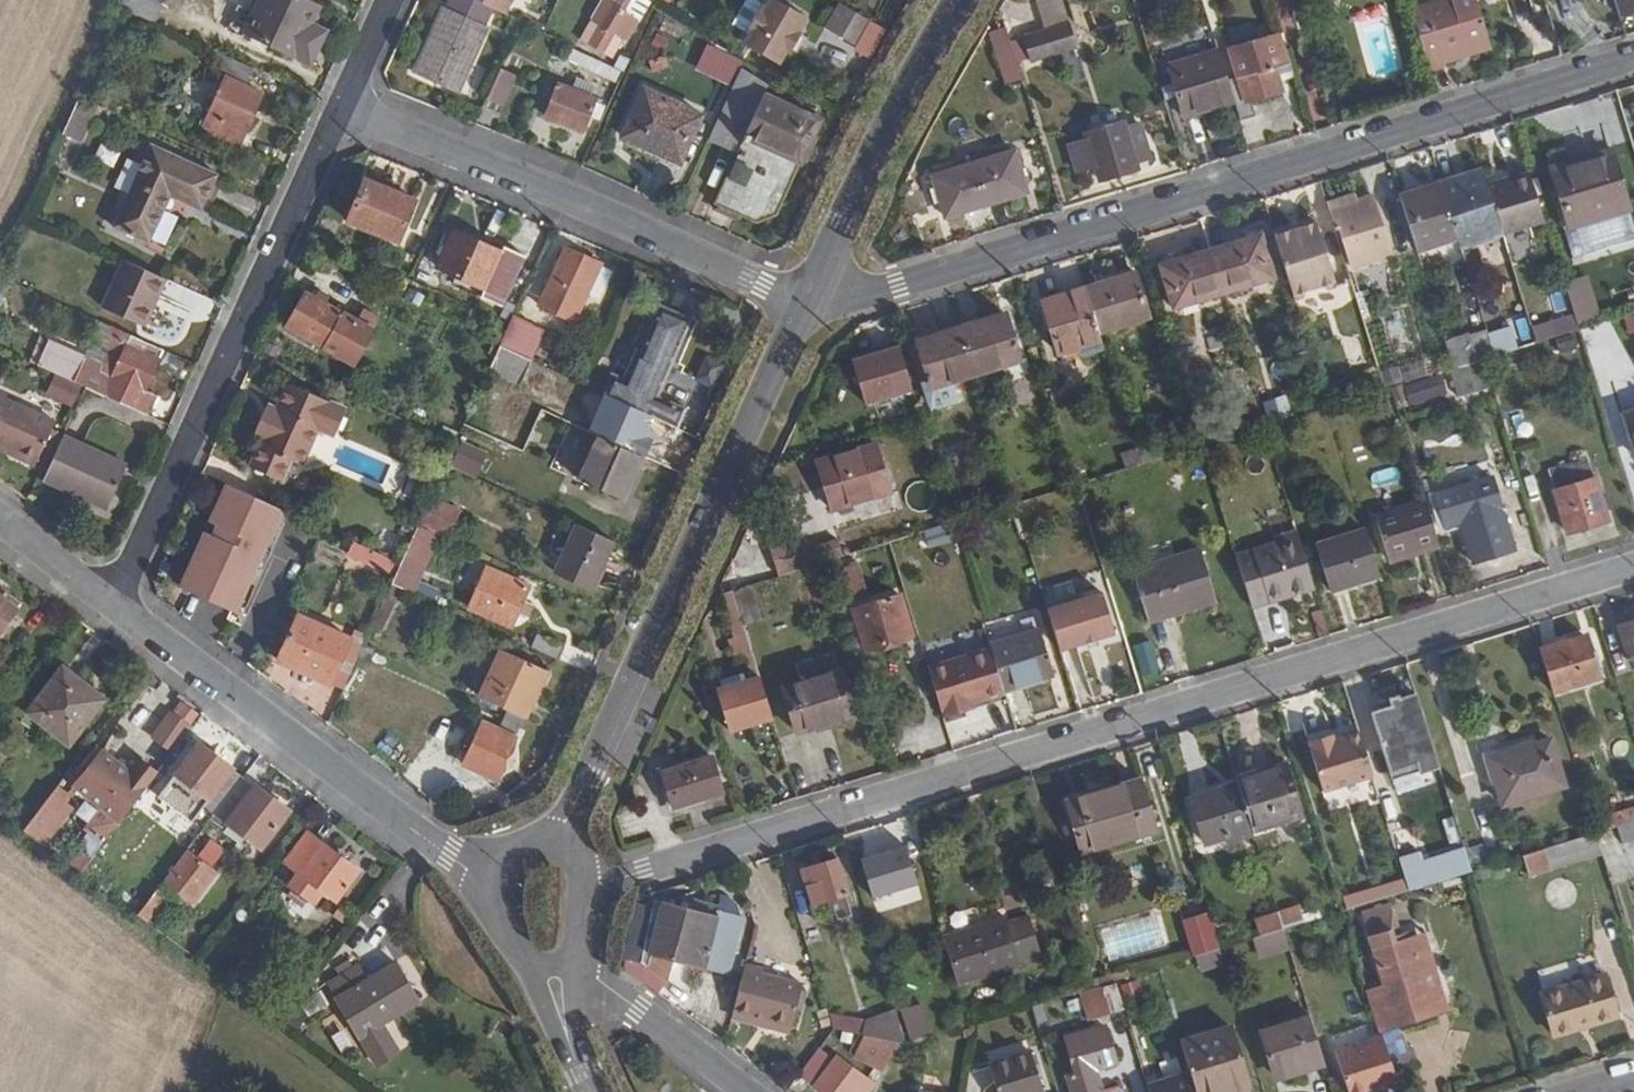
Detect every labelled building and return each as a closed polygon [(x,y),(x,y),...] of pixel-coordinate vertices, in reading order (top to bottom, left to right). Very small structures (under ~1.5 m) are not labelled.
[(121,9),(153,24),(164,0),(125,0),(121,9)] [(302,0),(262,0),(246,34),(295,58),(320,8),(302,0)] [(474,0),(456,0),(451,10),(444,7),(414,73),(458,92),(488,28),(482,25),(490,8),(474,0)] [(490,8),(504,14),(510,0),(474,0),(490,8)] [(577,45),(604,59),(607,54),(612,57),(624,36),(626,37),(636,17),(640,19),(650,1),(648,0),(601,0),(577,45)] [(654,5),(671,16),(681,0),(656,0),(654,5)] [(776,0),(760,0),(758,3),(752,0),(744,0),(731,23),(743,30),(739,38),(743,40),(742,43),(777,62),(784,50),(787,51),(797,33),(794,32),(803,15),(776,0)] [(1430,66),(1446,62),(1443,53),(1491,39),(1479,0),(1436,0),(1412,7),(1430,66)] [(1620,13),(1633,8),(1633,0),(1616,0),(1620,13)] [(863,19),(841,5),(826,27),(851,41),(863,19)] [(863,19),(851,41),(848,48),(866,59),(882,30),(863,19)] [(1071,26),(1023,39),(1030,63),(1077,48),(1071,26)] [(1021,78),(1006,28),(989,34),(1004,82),(1021,78)] [(1234,97),(1241,119),(1255,115),(1250,99),(1283,89),(1275,68),(1292,63),(1282,30),(1231,46),(1241,77),(1229,81),(1234,97)] [(1169,60),(1175,80),(1178,90),(1184,112),(1234,97),(1229,81),(1218,46),(1169,60)] [(570,61),(611,81),(616,70),(575,51),(570,61)] [(201,128),(236,144),(260,95),(245,87),(245,86),(253,68),(220,54),(212,70),(227,78),(201,128)] [(742,58),(713,123),(743,137),(761,96),(770,75),(742,58)] [(501,64),(488,93),(504,101),(518,72),(501,64)] [(278,80),(253,68),(245,86),(271,97),(278,80)] [(1175,80),(1160,85),(1163,95),(1178,90),(1175,80)] [(291,86),(284,82),(281,87),(289,91),(291,86)] [(582,129),(594,97),(558,82),(545,115),(582,129)] [(698,113),(644,87),(622,134),(677,160),(698,113)] [(761,96),(743,137),(715,202),(759,221),(775,213),(818,121),(761,96)] [(63,136),(84,141),(93,106),(73,100),(63,136)] [(1125,124),(1088,134),(1089,141),(1072,147),(1080,173),(1098,168),(1101,180),(1138,169),(1138,163),(1151,158),(1141,124),(1127,128),(1125,124)] [(1171,158),(1182,156),(1176,137),(1165,140),(1171,158)] [(130,192),(196,222),(218,174),(151,144),(130,192)] [(931,177),(944,216),(1028,192),(1016,151),(931,177)] [(1567,222),(1625,204),(1610,155),(1582,165),(1579,159),(1551,168),(1567,222)] [(1488,188),(1484,173),(1443,185),(1457,230),(1472,225),(1469,213),(1481,209),(1483,213),(1496,209),(1488,188)] [(1545,222),(1530,174),(1488,188),(1496,209),(1509,253),(1537,243),(1531,225),(1545,222)] [(1399,193),(1417,249),(1459,235),(1457,230),(1443,185),(1442,180),(1399,193)] [(414,200),(365,181),(348,221),(396,243),(414,200)] [(195,225),(196,222),(130,192),(107,241),(143,257),(164,211),(195,225)] [(1379,215),(1340,227),(1352,266),(1391,254),(1379,215)] [(1294,297),(1336,283),(1317,221),(1275,234),(1294,297)] [(494,266),(499,253),(455,232),(437,269),(483,290),(479,298),(499,309),(514,277),(494,266)] [(1259,234),(1211,248),(1224,292),(1272,276),(1259,234)] [(1224,292),(1211,248),(1161,263),(1174,307),(1224,292)] [(601,302),(614,272),(568,251),(541,308),(575,324),(588,295),(601,302)] [(143,326),(165,279),(125,261),(103,307),(143,326)] [(2,270),(0,274),(0,302),(10,282),(2,270)] [(1135,272),(1085,288),(1099,332),(1149,316),(1135,272)] [(1099,332),(1085,288),(1044,301),(1059,352),(1101,340),(1099,332)] [(386,342),(306,294),(286,326),(366,376),(386,342)] [(603,394),(671,425),(679,409),(657,399),(692,317),(660,302),(624,385),(610,379),(603,394)] [(1004,313),(963,326),(977,372),(1018,359),(1004,313)] [(513,317),(510,326),(500,346),(520,355),(533,326),(513,317)] [(1551,339),(1579,331),(1577,320),(1548,329),(1551,339)] [(1452,368),(1517,348),(1510,323),(1445,342),(1452,368)] [(977,372),(963,326),(921,339),(934,385),(977,372)] [(144,390),(163,350),(112,328),(107,338),(114,343),(112,349),(117,352),(110,369),(52,342),(41,367),(87,389),(144,415),(154,395),(144,390)] [(1361,334),(1342,339),(1351,365),(1369,360),(1361,334)] [(863,406),(911,393),(898,345),(849,359),(863,406)] [(500,346),(488,372),(520,387),(533,361),(520,355),(500,346)] [(1441,372),(1404,385),(1411,405),(1448,393),(1441,372)] [(10,454),(7,458),(27,470),(52,435),(55,432),(11,401),(14,398),(0,386),(0,447),(10,454)] [(260,420),(257,427),(307,450),(317,431),(333,438),(345,411),(296,388),(283,416),(273,412),(268,424),(260,420)] [(1268,424),(1292,415),(1285,395),(1261,404),(1268,424)] [(1625,413),(1633,442),(1633,410),(1625,413)] [(307,450),(257,427),(253,436),(260,439),(247,467),(278,481),(288,460),(300,465),(307,450)] [(57,438),(52,435),(27,470),(32,473),(57,438)] [(643,456),(600,436),(579,480),(622,500),(643,456)] [(873,437),(850,443),(853,453),(836,458),(834,452),(817,457),(833,513),(891,495),(873,437)] [(65,439),(45,484),(76,499),(78,494),(111,509),(128,468),(65,439)] [(449,466),(475,478),(488,452),(461,440),(449,466)] [(1135,448),(1140,465),(1171,456),(1167,440),(1135,448)] [(0,447),(0,452),(7,458),(10,454),(0,447)] [(1595,479),(1555,491),(1567,533),(1608,521),(1595,479)] [(176,589),(237,615),(274,528),(282,531),(290,511),(220,482),(176,589)] [(78,494),(76,499),(109,513),(111,509),(78,494)] [(1390,560),(1439,545),(1425,500),(1376,516),(1390,560)] [(458,513),(435,502),(424,526),(447,537),(458,513)] [(1503,509),(1461,520),(1475,562),(1515,549),(1503,509)] [(968,536),(963,521),(954,523),(959,539),(968,536)] [(959,539),(954,523),(924,532),(930,548),(959,539)] [(592,587),(613,541),(578,525),(557,571),(592,587)] [(1329,588),(1380,574),(1367,530),(1316,545),(1329,588)] [(767,543),(778,577),(842,558),(838,542),(806,552),(800,533),(767,543)] [(412,538),(400,564),(391,585),(404,591),(425,544),(412,538)] [(353,541),(346,555),(387,576),(394,562),(353,541)] [(1287,597),(1316,588),(1302,542),(1279,548),(1277,544),(1237,556),(1252,608),(1274,601),(1272,595),(1285,592),(1287,597)] [(1201,547),(1131,569),(1148,626),(1219,604),(1201,547)] [(858,564),(843,568),(852,602),(867,598),(858,564)] [(521,602),(528,589),(488,570),(469,610),(510,628),(517,614),(526,619),(531,608),(521,602)] [(383,587),(371,627),(386,631),(397,592),(383,587)] [(1048,608),(1060,648),(1115,632),(1103,592),(1048,608)] [(1274,601),(1287,597),(1285,592),(1272,595),(1274,601)] [(908,617),(902,595),(854,610),(865,650),(906,638),(901,619),(908,617)] [(14,610),(0,600),(0,628),(14,610)] [(348,641),(295,616),(273,662),(326,686),(348,641)] [(1619,625),(1631,668),(1633,667),(1633,620),(1619,625)] [(1039,630),(990,644),(992,649),(1003,688),(1051,673),(1039,630)] [(532,650),(554,660),(562,645),(538,636),(532,650)] [(1585,636),(1540,649),(1554,691),(1597,678),(1585,636)] [(1151,641),(1131,647),(1140,679),(1159,674),(1151,641)] [(364,644),(358,659),(367,664),(374,649),(364,644)] [(944,718),(966,712),(964,706),(974,704),(1005,694),(1003,688),(992,649),(929,667),(944,718)] [(510,711),(524,718),(545,671),(501,651),(480,698),(510,711)] [(106,699),(64,668),(29,713),(70,744),(106,699)] [(853,714),(840,670),(784,688),(796,732),(853,714)] [(772,718),(760,679),(718,692),(729,731),(772,718)] [(175,699),(150,741),(172,754),(196,711),(175,699)] [(494,781),(524,718),(510,711),(500,731),(483,723),(462,766),(494,781)] [(1435,753),(1427,727),(1413,732),(1411,724),(1380,734),(1393,780),(1425,770),(1421,758),(1435,753)] [(1375,776),(1359,727),(1333,734),(1334,740),(1310,748),(1322,791),(1375,776)] [(1556,736),(1494,755),(1509,802),(1570,783),(1556,736)] [(224,802),(242,779),(230,770),(231,767),(200,743),(176,774),(208,797),(201,806),(214,816),(224,802)] [(79,788),(122,821),(156,775),(140,763),(130,776),(100,752),(87,768),(92,772),(79,788)] [(712,757),(662,773),(672,809),(723,793),(712,757)] [(1285,765),(1236,780),(1238,784),(1252,828),(1253,830),(1300,815),(1285,765)] [(254,788),(242,779),(224,802),(235,810),(225,822),(260,849),(289,810),(256,786),(254,788)] [(1140,779),(1067,801),(1083,850),(1155,828),(1140,779)] [(1252,828),(1238,784),(1188,798),(1202,843),(1252,828)] [(1467,838),(1460,815),(1441,821),(1448,844),(1467,838)] [(1620,824),(1623,839),(1633,836),(1633,820),(1620,824)] [(78,838),(61,825),(52,835),(70,849),(78,838)] [(310,832),(286,864),(336,902),(361,871),(310,832)] [(1439,836),(1416,843),(1421,862),(1445,854),(1439,836)] [(859,858),(870,898),(917,885),(906,845),(859,858)] [(1554,866),(1548,848),(1514,858),(1519,876),(1554,866)] [(186,850),(164,880),(193,904),(218,874),(186,850)] [(835,857),(800,867),(812,903),(846,893),(835,857)] [(1391,895),(1410,889),(1407,878),(1388,885),(1391,895)] [(161,883),(137,914),(147,922),(171,891),(161,883)] [(661,911),(638,905),(625,957),(640,961),(667,981),(673,959),(726,974),(740,917),(710,909),(710,904),(685,898),(683,907),(663,902),(661,911)] [(1283,929),(1305,922),(1301,907),(1278,914),(1283,929)] [(1221,948),(1211,913),(1185,921),(1196,956),(1221,948)] [(1162,914),(1108,930),(1117,960),(1172,943),(1162,914)] [(1260,935),(1283,929),(1278,914),(1256,921),(1260,935)] [(1007,918),(942,939),(956,984),(1021,963),(1020,957),(1036,954),(1025,920),(1008,924),(1007,918)] [(1385,981),(1369,986),(1383,1028),(1441,1010),(1430,974),(1420,976),(1409,936),(1374,946),(1385,981)] [(357,964),(324,981),(355,1036),(417,1002),(395,962),(364,978),(357,964)] [(765,971),(747,966),(732,1018),(751,1022),(753,1016),(792,1027),(804,987),(765,975),(765,971)] [(1606,974),(1545,993),(1558,1033),(1618,1014),(1606,974)] [(1125,1000),(1142,995),(1137,979),(1120,985),(1125,1000)] [(1092,987),(1081,991),(1087,1011),(1099,1007),(1092,987)] [(877,1037),(887,1039),(908,1044),(900,1019),(870,1013),(877,1037)] [(1275,1075),(1324,1060),(1310,1015),(1261,1030),(1275,1075)] [(791,1032),(792,1027),(753,1016),(751,1022),(791,1032)] [(1103,1025),(1063,1036),(1073,1072),(1068,1074),(1074,1091),(1103,1091),(1095,1067),(1120,1060),(1109,1028),(1104,1030),(1103,1025)] [(1192,1072),(1198,1091),(1217,1091),(1250,1082),(1233,1027),(1181,1042),(1192,1072)] [(877,1037),(856,1033),(851,1054),(882,1061),(887,1039),(877,1037)] [(1395,1071),(1386,1041),(1341,1055),(1352,1091),(1371,1091),(1381,1089),(1382,1091),(1386,1091),(1401,1087),(1395,1071)] [(818,1049),(798,1075),(819,1091),(864,1091),(856,1086),(864,1077),(838,1057),(834,1061),(818,1049)] [(989,1066),(996,1091),(1042,1091),(1031,1053),(989,1066)] [(1150,1091),(1198,1091),(1192,1072),(1148,1085),(1150,1091)]
